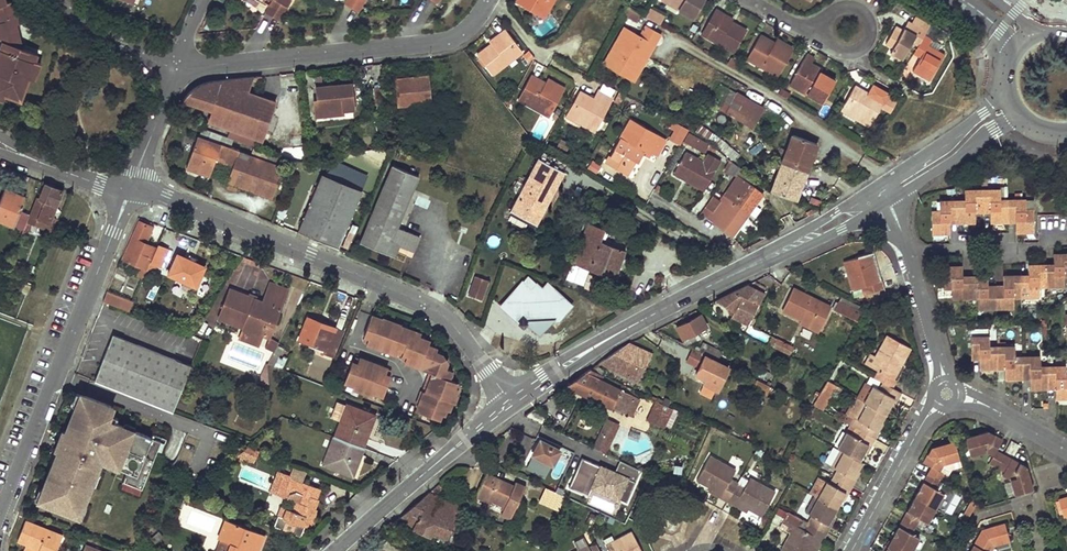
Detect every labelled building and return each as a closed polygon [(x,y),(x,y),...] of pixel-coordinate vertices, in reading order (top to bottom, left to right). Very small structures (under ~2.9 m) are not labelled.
[(20,100),(28,77),(30,78),(33,69),(38,71),(40,64),(34,62),(37,54),(17,47),(14,35),(18,34),(16,25),(14,17),(10,2),(5,4),(5,0),(0,0),(0,39),(2,38),(3,41),(0,48),(0,99),(3,100),(5,94),(20,100)] [(265,13),(279,21),(292,0),(272,0),(265,13)] [(343,4),(358,12),(365,0),(346,0),(343,4)] [(516,2),(543,19),(551,5),(546,2),(547,0),(517,0),(516,2)] [(668,3),(694,18),(704,0),(670,0),(668,3)] [(636,21),(640,14),(626,6),(621,13),(636,21)] [(660,24),(664,16),(650,9),(645,16),(660,24)] [(730,23),(731,22),(733,20),(715,10),(702,31),(719,41),(718,43),(734,53),(746,31),(734,23),(733,25),(730,23)] [(27,13),(14,17),(16,25),(29,21),(27,13)] [(920,28),(923,21),(915,17),(912,23),(920,28)] [(925,34),(930,25),(923,21),(920,28),(912,23),(908,21),(903,30),(901,33),(894,29),(885,44),(893,48),(890,52),(902,59),(911,43),(916,35),(922,39),(925,34)] [(645,27),(639,36),(624,28),(604,64),(634,81),(660,35),(645,27)] [(489,42),(491,44),(492,46),(490,47),(489,46),(476,55),(492,75),(507,64),(505,62),(521,49),(505,30),(489,42)] [(719,41),(702,31),(701,34),(718,43),(719,41)] [(932,40),(933,38),(925,34),(922,39),(918,47),(913,54),(920,58),(912,71),(929,81),(945,55),(938,51),(928,46),(932,40)] [(783,48),(774,43),(760,35),(749,53),(756,57),(753,62),(778,77),(794,49),(785,44),(783,48)] [(922,39),(916,35),(911,43),(918,47),(922,39)] [(776,39),(774,43),(783,48),(785,44),(776,39)] [(941,45),(932,40),(928,46),(938,51),(941,45)] [(522,52),(521,49),(505,62),(507,64),(522,52)] [(529,51),(523,55),(528,62),(534,57),(529,51)] [(746,59),(753,62),(756,57),(749,53),(746,59)] [(818,75),(820,73),(821,70),(811,65),(814,59),(806,54),(791,81),(808,91),(807,94),(823,103),(835,82),(822,74),(821,76),(818,75)] [(732,58),(728,65),(734,69),(739,61),(732,58)] [(429,75),(394,79),(397,106),(431,103),(429,75)] [(554,88),(545,83),(530,75),(520,94),(538,104),(535,109),(550,117),(565,89),(556,84),(554,88)] [(248,92),(253,77),(222,80),(213,81),(208,82),(205,82),(202,83),(199,85),(197,86),(194,88),(191,90),(189,92),(188,94),(186,95),(184,97),(183,99),(182,100),(213,110),(208,122),(261,140),(275,101),(248,92)] [(547,79),(545,83),(554,88),(556,84),(547,79)] [(791,81),(789,84),(807,94),(808,91),(791,81)] [(351,83),(315,86),(317,100),(313,100),(315,115),(328,114),(328,113),(327,109),(331,109),(332,112),(354,110),(351,83)] [(870,127),(881,107),(888,111),(896,98),(873,85),(868,93),(867,95),(864,94),(865,92),(855,85),(843,106),(858,115),(856,119),(870,127)] [(388,105),(386,87),(373,89),(375,107),(388,105)] [(613,99),(598,90),(592,98),(591,100),(589,99),(590,97),(579,91),(567,112),(583,121),(581,124),(595,132),(613,99)] [(726,114),(751,128),(763,108),(737,93),(731,104),(726,114)] [(517,99),(535,109),(538,104),(520,94),(517,99)] [(898,99),(896,98),(888,111),(891,112),(898,99)] [(726,114),(731,104),(725,101),(720,110),(726,114)] [(858,115),(843,106),(841,110),(856,119),(858,115)] [(583,121),(567,112),(565,116),(581,124),(583,121)] [(620,136),(621,136),(613,149),(606,162),(627,174),(634,161),(637,163),(643,152),(648,155),(651,151),(658,137),(629,120),(620,136)] [(703,126),(695,121),(690,128),(702,136),(716,146),(719,148),(735,162),(740,155),(728,144),(726,142),(703,126)] [(669,138),(680,145),(688,130),(673,122),(670,129),(673,131),(669,138)] [(693,147),(698,139),(688,133),(683,142),(693,147)] [(817,144),(792,135),(782,160),(807,169),(817,144)] [(250,156),(239,151),(239,150),(221,144),(220,145),(197,137),(185,168),(209,176),(215,160),(233,166),(227,183),(228,183),(238,187),(271,198),(282,167),(285,160),(253,148),(250,156)] [(658,155),(666,141),(658,137),(651,151),(658,155)] [(709,145),(698,139),(693,147),(704,153),(709,145)] [(716,169),(685,152),(674,171),(689,179),(687,182),(704,191),(716,169)] [(564,172),(538,158),(524,184),(519,193),(510,211),(536,224),(564,172)] [(807,169),(782,160),(771,191),(796,200),(807,169)] [(600,176),(603,170),(591,162),(587,168),(600,176)] [(750,175),(732,162),(725,173),(737,177),(724,195),(748,214),(762,194),(745,181),(750,175)] [(418,176),(392,166),(360,243),(394,257),(398,246),(412,252),(419,237),(396,227),(418,176)] [(674,171),(673,174),(687,182),(689,179),(674,171)] [(321,175),(298,231),(337,247),(361,191),(321,175)] [(519,193),(524,184),(517,180),(512,189),(519,193)] [(238,187),(228,183),(226,188),(236,192),(238,187)] [(44,184),(31,215),(31,216),(47,223),(50,215),(52,216),(62,191),(44,184)] [(15,193),(4,188),(1,196),(12,201),(15,193)] [(939,212),(930,212),(931,234),(949,233),(949,224),(949,220),(956,220),(956,223),(975,223),(975,213),(974,209),(982,209),(989,209),(989,212),(989,223),(1008,222),(1007,219),(1015,218),(1015,222),(1015,232),(1033,232),(1033,210),(1025,210),(1025,200),(999,201),(999,190),(964,191),(964,201),(939,202),(939,212)] [(12,201),(1,196),(0,198),(0,219),(4,221),(4,223),(22,230),(27,221),(29,214),(20,210),(25,197),(15,193),(12,201)] [(748,214),(724,195),(720,201),(713,196),(706,207),(712,212),(710,215),(707,219),(732,236),(748,214)] [(52,216),(50,215),(47,223),(31,216),(31,215),(29,214),(27,221),(30,222),(30,223),(53,232),(58,219),(52,216)] [(25,236),(30,223),(30,222),(27,221),(22,230),(21,235),(25,236)] [(138,221),(122,258),(142,267),(147,269),(150,262),(156,249),(145,244),(142,243),(150,225),(138,221)] [(145,244),(153,227),(150,225),(142,243),(145,244)] [(587,225),(583,235),(600,241),(603,231),(587,225)] [(492,234),(487,242),(495,247),(500,239),(492,234)] [(625,251),(600,241),(583,235),(582,235),(571,263),(615,279),(625,251)] [(156,249),(150,262),(160,266),(167,250),(157,246),(156,249)] [(177,254),(168,274),(195,287),(204,267),(177,254)] [(870,254),(843,262),(848,281),(851,280),(854,289),(860,287),(863,295),(883,289),(881,281),(878,281),(874,268),(870,254)] [(943,266),(943,289),(951,289),(952,299),(977,299),(977,309),(1012,308),(1012,298),(1038,297),(1037,287),(1063,286),(1063,276),(1066,276),(1066,254),(1052,255),(1052,264),(1052,269),(1045,269),(1045,265),(1027,265),(1027,275),(1027,279),(1020,279),(1020,276),(1002,276),(1002,286),(1002,290),(994,290),(987,290),(987,286),(987,276),(968,276),(969,280),(961,280),(961,277),(961,266),(943,266)] [(10,258),(7,267),(17,271),(21,263),(10,258)] [(147,269),(142,267),(137,277),(143,279),(147,269)] [(488,281),(476,276),(469,296),(481,300),(488,281)] [(23,282),(19,292),(26,295),(30,285),(23,282)] [(531,290),(522,283),(502,305),(511,312),(509,314),(521,325),(524,321),(526,322),(539,335),(551,321),(557,316),(560,319),(567,311),(572,306),(547,283),(546,285),(542,289),(536,284),(531,290)] [(754,288),(748,285),(716,300),(730,310),(730,317),(748,325),(766,288),(757,283),(754,288)] [(287,290),(269,284),(267,291),(284,298),(287,290)] [(830,307),(792,288),(782,309),(801,319),(819,328),(830,307)] [(230,289),(219,318),(268,338),(269,338),(284,298),(267,291),(262,302),(254,299),(253,303),(247,300),(249,297),(230,289)] [(119,308),(122,299),(106,292),(102,301),(119,308)] [(132,302),(122,299),(119,308),(129,312),(132,302)] [(858,312),(837,302),(833,310),(854,320),(858,312)] [(500,307),(509,314),(511,312),(502,305),(500,307)] [(381,319),(371,315),(363,336),(364,336),(368,337),(366,343),(396,354),(398,348),(402,350),(403,350),(402,354),(403,354),(407,355),(404,361),(419,367),(419,368),(428,371),(432,373),(425,392),(424,391),(417,411),(439,419),(441,414),(443,415),(445,409),(448,410),(451,402),(453,402),(457,394),(455,393),(457,387),(454,386),(456,382),(448,379),(452,370),(445,368),(447,362),(442,355),(435,352),(436,348),(427,345),(429,341),(419,337),(420,333),(401,326),(382,318),(381,319)] [(307,317),(298,340),(309,344),(308,346),(313,349),(314,346),(321,349),(320,351),(333,356),(343,331),(307,317)] [(705,328),(700,317),(676,328),(683,340),(705,328)] [(819,328),(801,319),(799,323),(817,332),(819,328)] [(752,326),(749,333),(766,342),(770,335),(752,326)] [(830,336),(841,341),(844,335),(832,330),(830,336)] [(114,332),(95,379),(174,410),(190,362),(114,332)] [(910,348),(886,335),(873,358),(876,359),(871,367),(877,370),(873,378),(882,383),(892,388),(896,381),(893,379),(891,378),(898,366),(900,367),(910,348)] [(971,338),(972,357),(978,356),(979,360),(979,370),(997,370),(997,366),(1004,366),(1004,370),(1004,381),(1022,380),(1022,377),(1029,376),(1029,380),(1029,390),(1047,390),(1047,386),(1054,386),(1054,390),(1055,400),(1066,400),(1066,377),(1065,377),(1065,366),(1039,367),(1039,357),(1014,357),(1014,347),(989,348),(988,337),(971,338)] [(793,347),(776,339),(773,346),(789,354),(793,347)] [(276,345),(267,341),(265,348),(274,352),(277,346),(276,345)] [(651,354),(628,343),(600,362),(615,372),(638,382),(651,354)] [(707,344),(706,345),(703,352),(721,361),(723,357),(719,356),(721,351),(707,344)] [(274,352),(270,359),(275,363),(283,349),(277,346),(274,352)] [(333,356),(320,351),(318,356),(331,361),(333,356)] [(728,368),(704,356),(695,374),(697,375),(705,379),(703,383),(717,390),(728,368)] [(385,374),(387,368),(359,358),(357,364),(353,362),(352,362),(344,382),(354,386),(353,388),(372,395),(373,393),(383,396),(390,376),(389,375),(385,374)] [(266,364),(258,381),(268,384),(267,364),(266,364)] [(900,367),(898,366),(891,378),(893,379),(900,367)] [(595,372),(590,369),(566,386),(612,409),(613,408),(631,417),(639,399),(620,390),(620,391),(592,377),(595,372)] [(767,372),(763,369),(759,377),(763,379),(767,372)] [(432,373),(428,371),(422,390),(424,391),(425,392),(432,373)] [(771,387),(756,379),(753,386),(768,393),(771,387)] [(813,404),(825,409),(834,387),(822,382),(813,404)] [(892,388),(882,383),(878,390),(871,386),(862,402),(865,404),(885,414),(889,406),(894,398),(896,400),(900,393),(892,388)] [(58,450),(37,500),(83,518),(104,463),(121,469),(122,467),(129,470),(122,486),(141,494),(159,449),(163,450),(168,438),(154,432),(152,434),(138,429),(139,427),(113,417),(118,404),(81,389),(66,428),(63,427),(55,449),(58,450)] [(422,390),(420,390),(413,409),(417,411),(424,391),(422,390)] [(672,409),(656,402),(649,420),(664,426),(672,409)] [(865,404),(862,402),(857,411),(861,412),(865,404)] [(885,414),(865,404),(861,412),(857,411),(853,418),(860,422),(856,429),(875,439),(879,431),(876,431),(880,423),(885,414)] [(347,405),(335,437),(362,447),(366,437),(364,436),(372,415),(347,405)] [(547,415),(534,409),(524,415),(543,424),(547,415)] [(374,415),(372,415),(364,436),(366,437),(374,415)] [(595,449),(605,453),(618,424),(607,419),(601,432),(602,433),(595,449)] [(875,439),(856,429),(852,436),(846,432),(837,448),(839,449),(842,451),(859,460),(864,453),(868,445),(871,446),(875,439)] [(1017,495),(1035,490),(1029,467),(999,450),(1005,440),(990,431),(967,438),(972,456),(988,451),(995,456),(991,463),(1006,471),(1004,475),(1013,479),(1017,495)] [(333,436),(323,464),(333,469),(335,465),(354,472),(363,448),(362,447),(335,437),(333,436)] [(559,451),(540,442),(533,455),(552,464),(558,452),(578,462),(576,466),(593,474),(601,458),(584,449),(584,451),(564,441),(559,451)] [(887,550),(914,550),(922,537),(914,533),(922,519),(930,523),(946,493),(938,489),(943,481),(947,474),(942,471),(946,463),(962,459),(957,441),(934,447),(926,462),(934,467),(887,550)] [(240,456),(255,462),(260,450),(245,444),(240,456)] [(859,460),(842,451),(838,460),(835,458),(830,466),(836,469),(832,476),(851,487),(856,479),(853,478),(857,470),(862,462),(859,460)] [(727,465),(710,455),(696,480),(709,488),(721,494),(720,497),(727,501),(738,482),(731,478),(734,472),(726,468),(727,465)] [(354,472),(335,465),(333,469),(352,476),(354,472)] [(291,475),(290,478),(302,483),(303,482),(307,471),(294,466),(291,475)] [(290,478),(291,475),(278,470),(272,487),(284,492),(290,478)] [(514,487),(485,474),(476,495),(490,501),(504,507),(501,514),(511,519),(525,487),(515,484),(514,487)] [(851,487),(832,476),(829,483),(823,480),(819,488),(822,489),(817,498),(836,508),(841,500),(845,492),(847,494),(851,487)] [(290,478),(284,492),(289,494),(287,499),(293,501),(289,510),(286,509),(282,518),(277,516),(273,526),(301,537),(304,527),(307,528),(308,526),(311,528),(318,510),(315,509),(319,500),(317,499),(321,489),(303,482),(302,483),(290,478)] [(744,486),(738,482),(727,501),(734,505),(736,502),(748,509),(761,516),(775,491),(758,482),(757,484),(748,480),(744,486)] [(721,494),(709,488),(708,490),(720,497),(721,494)] [(555,493),(545,489),(538,502),(548,506),(555,493)] [(439,497),(428,492),(396,520),(444,543),(448,533),(453,536),(457,526),(453,524),(459,507),(439,497)] [(563,496),(555,493),(548,506),(557,510),(563,496)] [(490,501),(476,495),(475,497),(490,503),(490,501)] [(277,516),(282,518),(286,509),(289,510),(293,501),(287,499),(285,498),(277,516)] [(836,508),(817,498),(812,506),(809,505),(805,512),(811,516),(807,523),(825,533),(829,526),(827,524),(831,516),(836,508)] [(748,509),(736,502),(734,505),(747,512),(748,509)] [(218,539),(221,540),(231,544),(228,550),(246,550),(247,550),(249,550),(258,550),(264,535),(225,520),(218,539)] [(17,540),(26,544),(39,549),(38,550),(56,550),(62,536),(25,521),(17,540)] [(807,523),(803,530),(797,526),(792,535),(789,533),(780,550),(781,550),(812,550),(813,550),(819,539),(821,540),(825,533),(807,523)] [(973,550),(994,550),(996,546),(1012,542),(1007,523),(984,530),(973,550)] [(631,531),(613,541),(615,543),(607,548),(608,550),(641,550),(631,531)] [(819,539),(813,550),(815,550),(821,540),(819,539)] [(231,544),(221,540),(217,550),(228,550),(231,544)]
